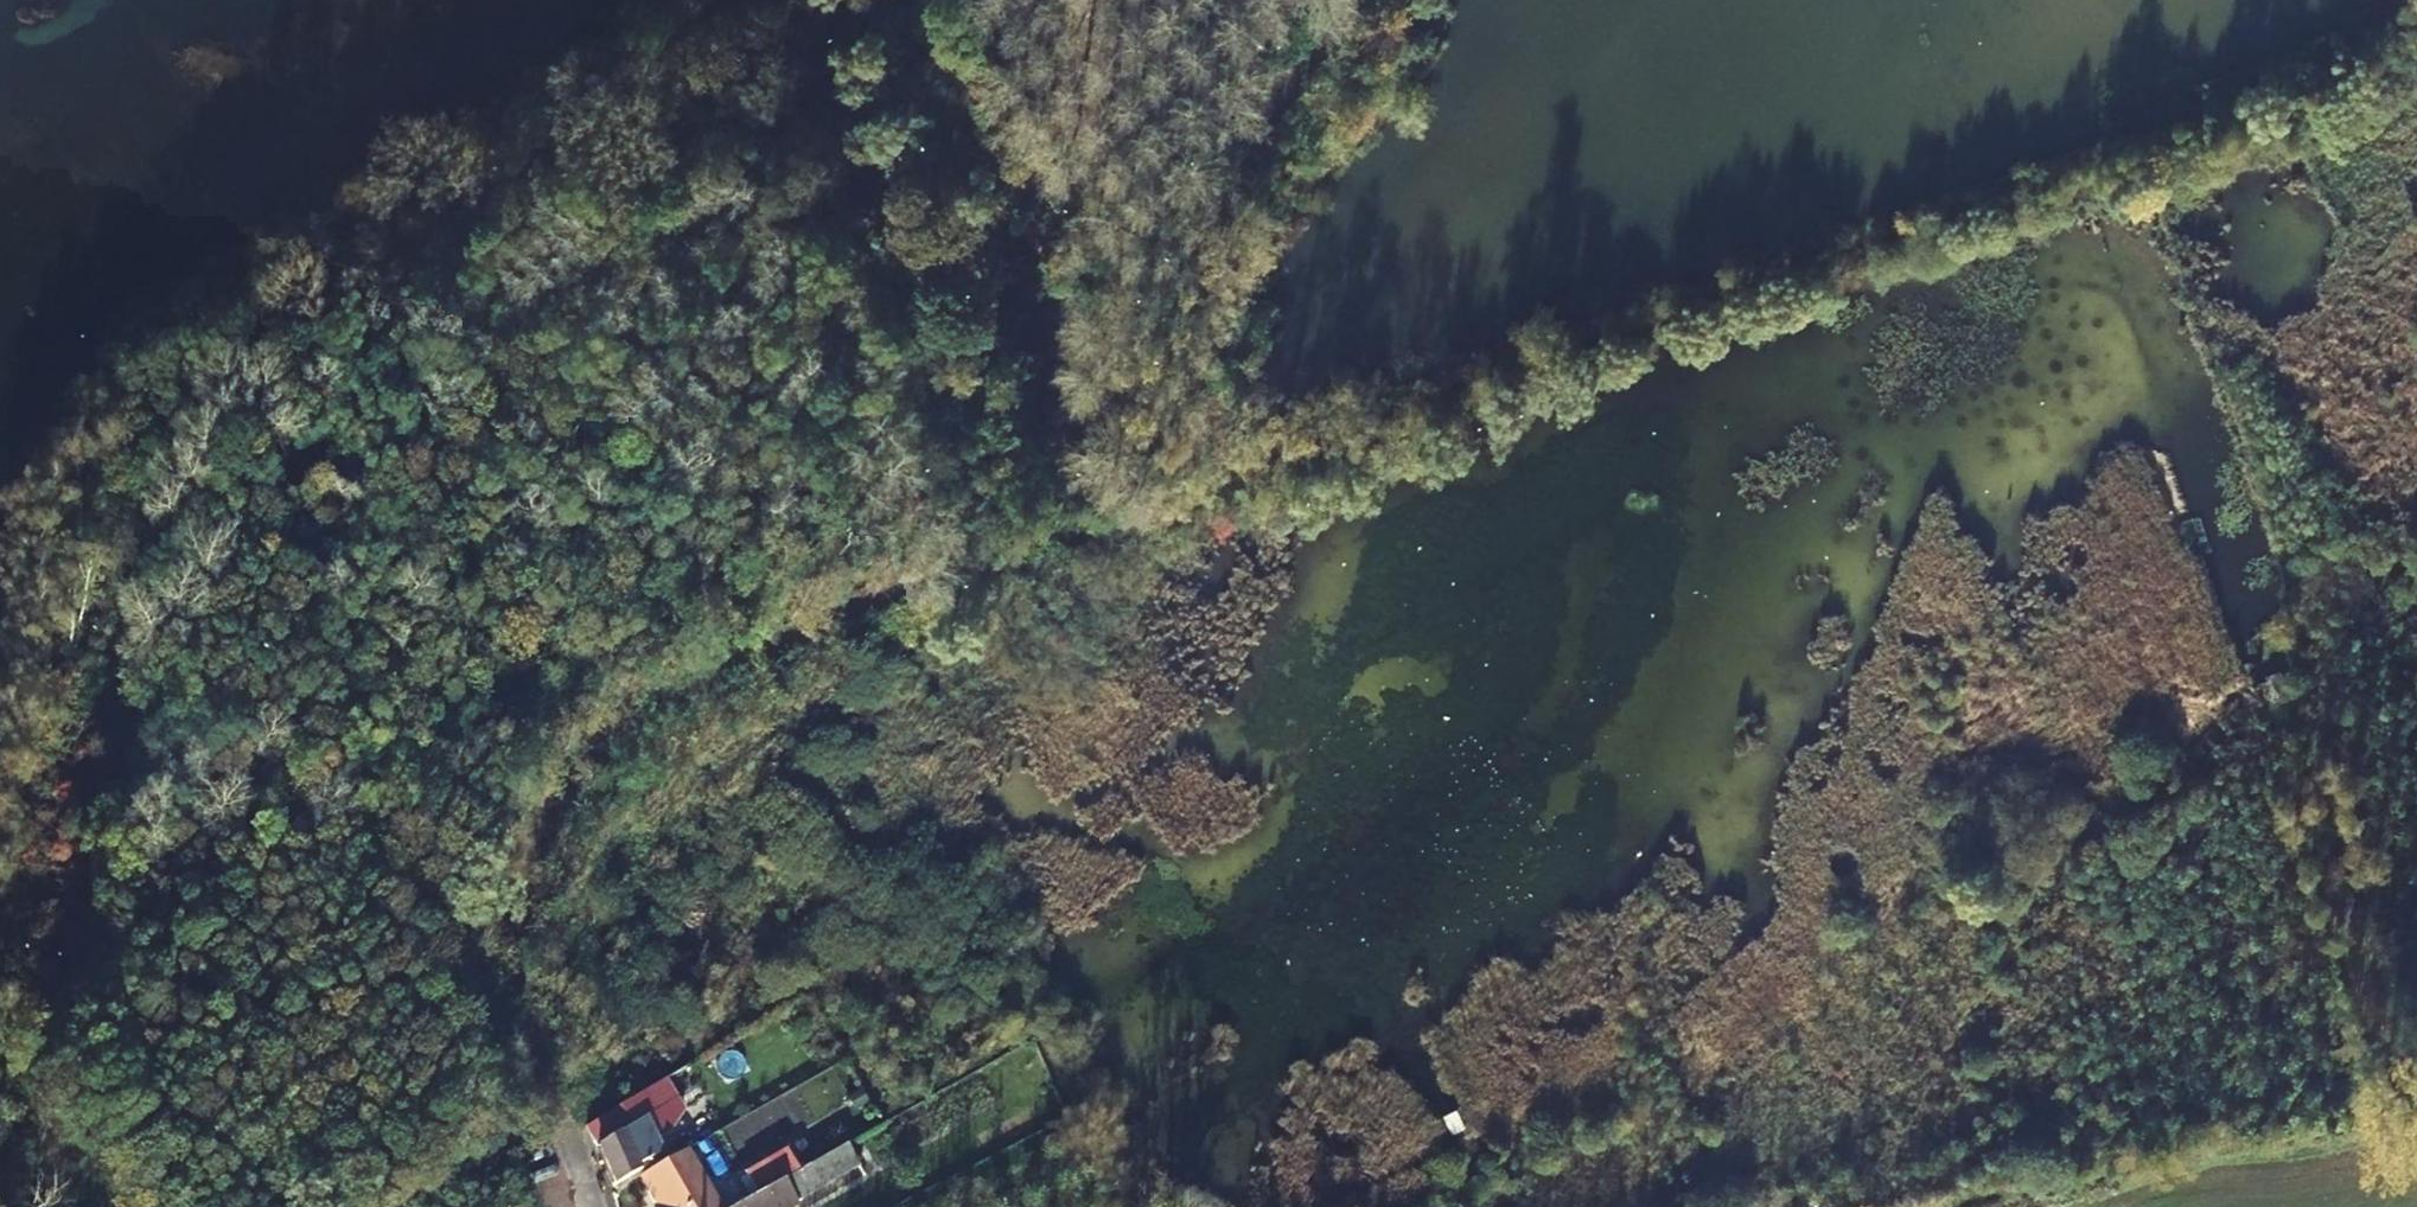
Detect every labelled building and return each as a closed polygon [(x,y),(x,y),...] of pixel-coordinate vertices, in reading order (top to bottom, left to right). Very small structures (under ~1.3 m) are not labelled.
[(732,1160),(844,1107),(827,1072),(716,1125),(732,1160)] [(662,1079),(584,1125),(596,1147),(615,1190),(637,1177),(678,1153),(666,1132),(679,1110),(681,1110),(662,1079)] [(637,1177),(654,1206),(734,1206),(737,1205),(700,1140),(678,1153),(637,1177)] [(775,1205),(815,1181),(807,1166),(735,1206),(776,1206),(775,1205)]
